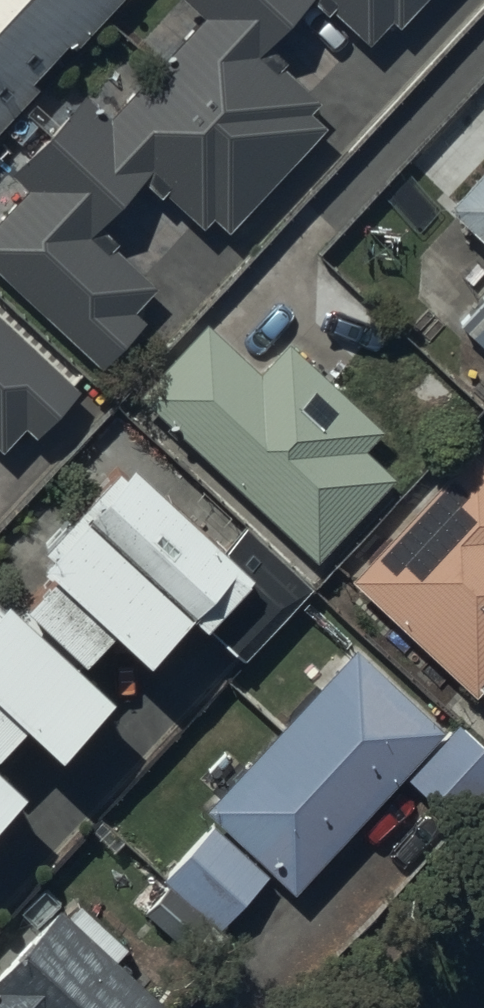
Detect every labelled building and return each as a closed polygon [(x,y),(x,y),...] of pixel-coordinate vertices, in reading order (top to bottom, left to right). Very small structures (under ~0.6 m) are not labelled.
[(202,14),(110,112),(86,89),(11,169),(30,187),(0,219),(0,266),(101,361),(141,319),(129,308),(151,284),(108,244),(113,238),(98,224),(144,174),(203,229),(214,216),(229,230),(326,125),(310,109),(320,98),(282,62),(287,57),(268,40),(305,0),(187,0),(202,14)] [(33,84),(25,77),(65,33),(74,42),(113,0),(0,0),(0,119),(33,84)] [(329,11),(333,8),(369,42),(391,19),(399,25),(422,0),(317,0),(329,11)] [(448,203),(483,236),(483,164),(448,203)] [(0,311),(0,446),(4,449),(26,426),(36,435),(82,386),(0,311)] [(206,322),(140,392),(317,557),(394,475),(365,447),(383,428),(289,340),(259,372),(206,322)] [(472,448),(350,577),(475,694),(483,685),(483,459),(472,448)] [(191,611),(204,623),(252,571),(131,461),(124,468),(116,460),(39,543),(47,550),(40,557),(50,566),(45,571),(51,576),(21,609),(5,594),(0,599),(0,751),(26,722),(60,753),(114,694),(80,662),(112,627),(147,659),(191,611)] [(447,729),(356,646),(206,808),(296,891),(447,729)] [(27,790),(0,765),(0,819),(27,790)] [(56,903),(0,965),(0,1007),(151,1007),(161,997),(56,903)]
